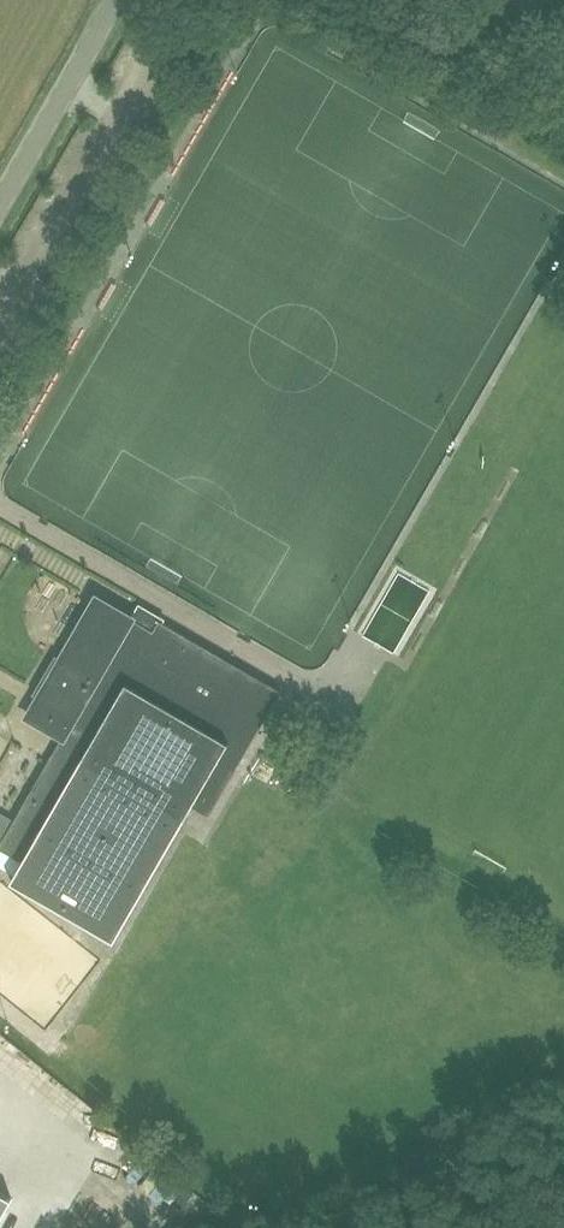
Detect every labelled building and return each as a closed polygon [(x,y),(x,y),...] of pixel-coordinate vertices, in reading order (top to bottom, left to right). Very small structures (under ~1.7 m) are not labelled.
[(0,845),(0,849),(22,862),(11,882),(111,940),(181,819),(189,805),(206,815),(279,690),(158,619),(152,630),(122,612),(95,597),(71,638),(60,657),(54,654),(31,694),(36,696),(25,715),(61,736),(62,736),(47,763),(0,845)] [(34,646),(64,649),(67,616),(37,613),(34,646)] [(12,1199),(0,1192),(0,1221),(12,1199)]
